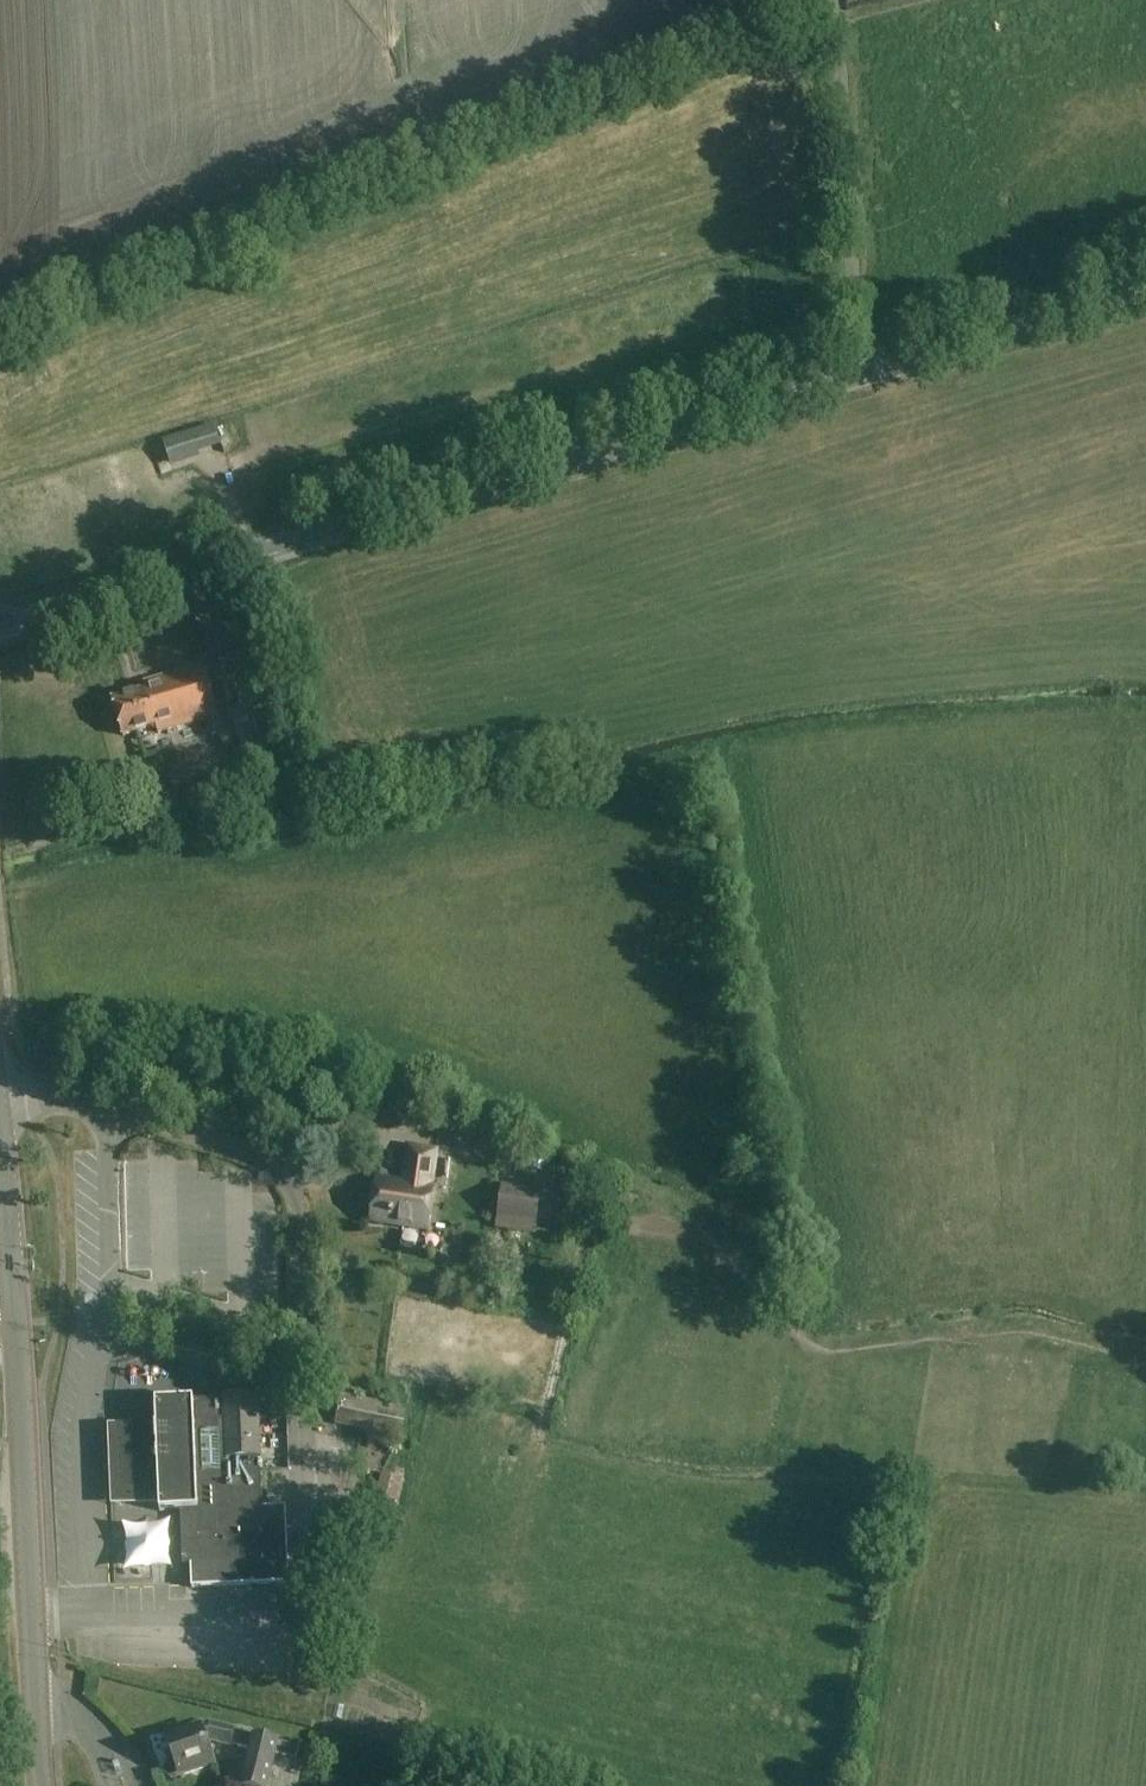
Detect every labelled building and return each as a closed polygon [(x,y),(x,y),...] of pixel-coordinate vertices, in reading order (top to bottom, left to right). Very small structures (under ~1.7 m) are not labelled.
[(215,425),(163,442),(169,462),(221,445),(215,425)] [(113,700),(124,736),(156,727),(158,734),(217,717),(203,668),(145,684),(146,690),(113,700)] [(374,1178),(368,1220),(427,1228),(432,1187),(426,1186),(429,1167),(431,1167),(434,1148),(405,1144),(399,1181),(374,1178)] [(542,1191),(503,1185),(496,1229),(535,1235),(537,1223),(551,1225),(556,1196),(542,1194),(542,1191)] [(342,1395),(335,1425),(360,1431),(387,1437),(402,1440),(409,1408),(342,1395)] [(155,1402),(156,1424),(111,1426),(111,1428),(116,1427),(118,1492),(159,1491),(160,1512),(180,1511),(183,1565),(190,1565),(191,1588),(288,1584),(285,1509),(263,1511),(261,1471),(263,1471),(262,1464),(261,1464),(258,1396),(224,1397),(224,1399),(193,1400),(155,1402)] [(146,1524),(129,1525),(131,1573),(177,1572),(176,1522),(160,1522),(160,1512),(145,1512),(146,1524)] [(130,1588),(160,1586),(160,1575),(130,1576),(130,1588)] [(230,1745),(252,1750),(244,1783),(241,1783),(241,1784),(248,1785),(265,1785),(273,1754),(296,1759),(299,1747),(211,1725),(168,1740),(176,1762),(170,1764),(168,1765),(167,1769),(167,1772),(169,1776),(172,1778),(177,1778),(208,1767),(207,1765),(214,1762),(206,1742),(211,1740),(230,1745)]
